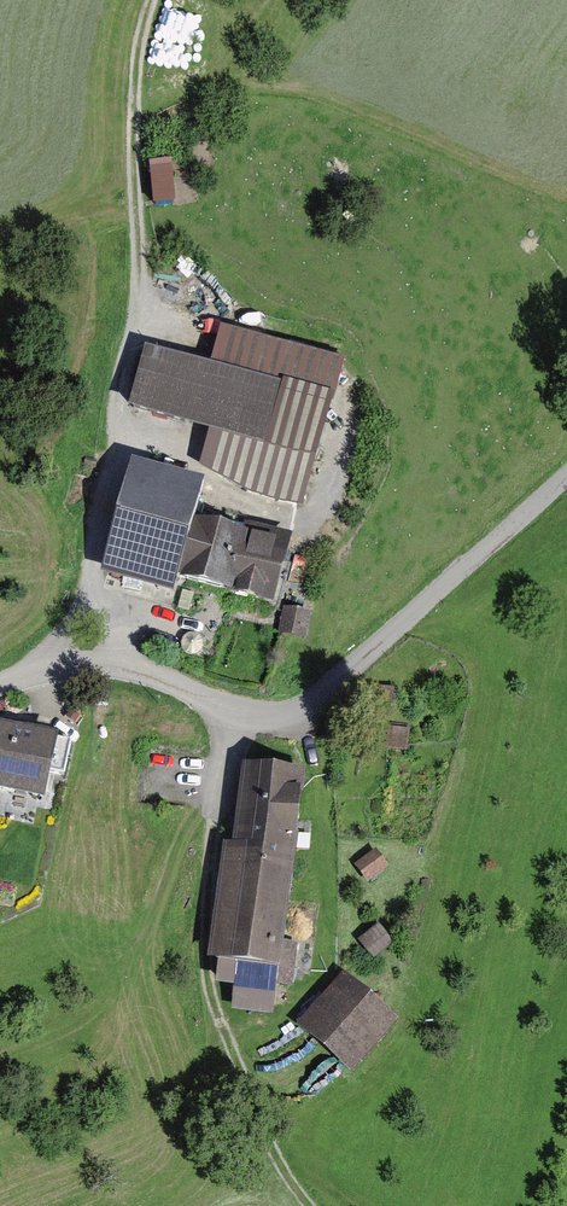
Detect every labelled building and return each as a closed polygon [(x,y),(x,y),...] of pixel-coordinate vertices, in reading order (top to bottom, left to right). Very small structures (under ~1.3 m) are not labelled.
[(176,202),(174,164),(153,165),(155,203),(176,202)] [(346,356),(221,324),(210,362),(147,343),(130,402),(210,426),(200,464),(250,491),(303,505),(346,356)] [(209,477),(129,455),(97,571),(175,593),(180,574),(280,601),(296,544),(198,517),(209,477)] [(0,720),(0,786),(51,797),(65,734),(0,720)] [(322,767),(253,757),(221,962),(244,1002),(283,1006),(322,767)] [(387,851),(364,867),(378,887),(401,871),(387,851)] [(384,968),(406,949),(388,929),(366,948),(384,968)] [(400,1020),(346,971),(300,1020),(355,1070),(400,1020)]
